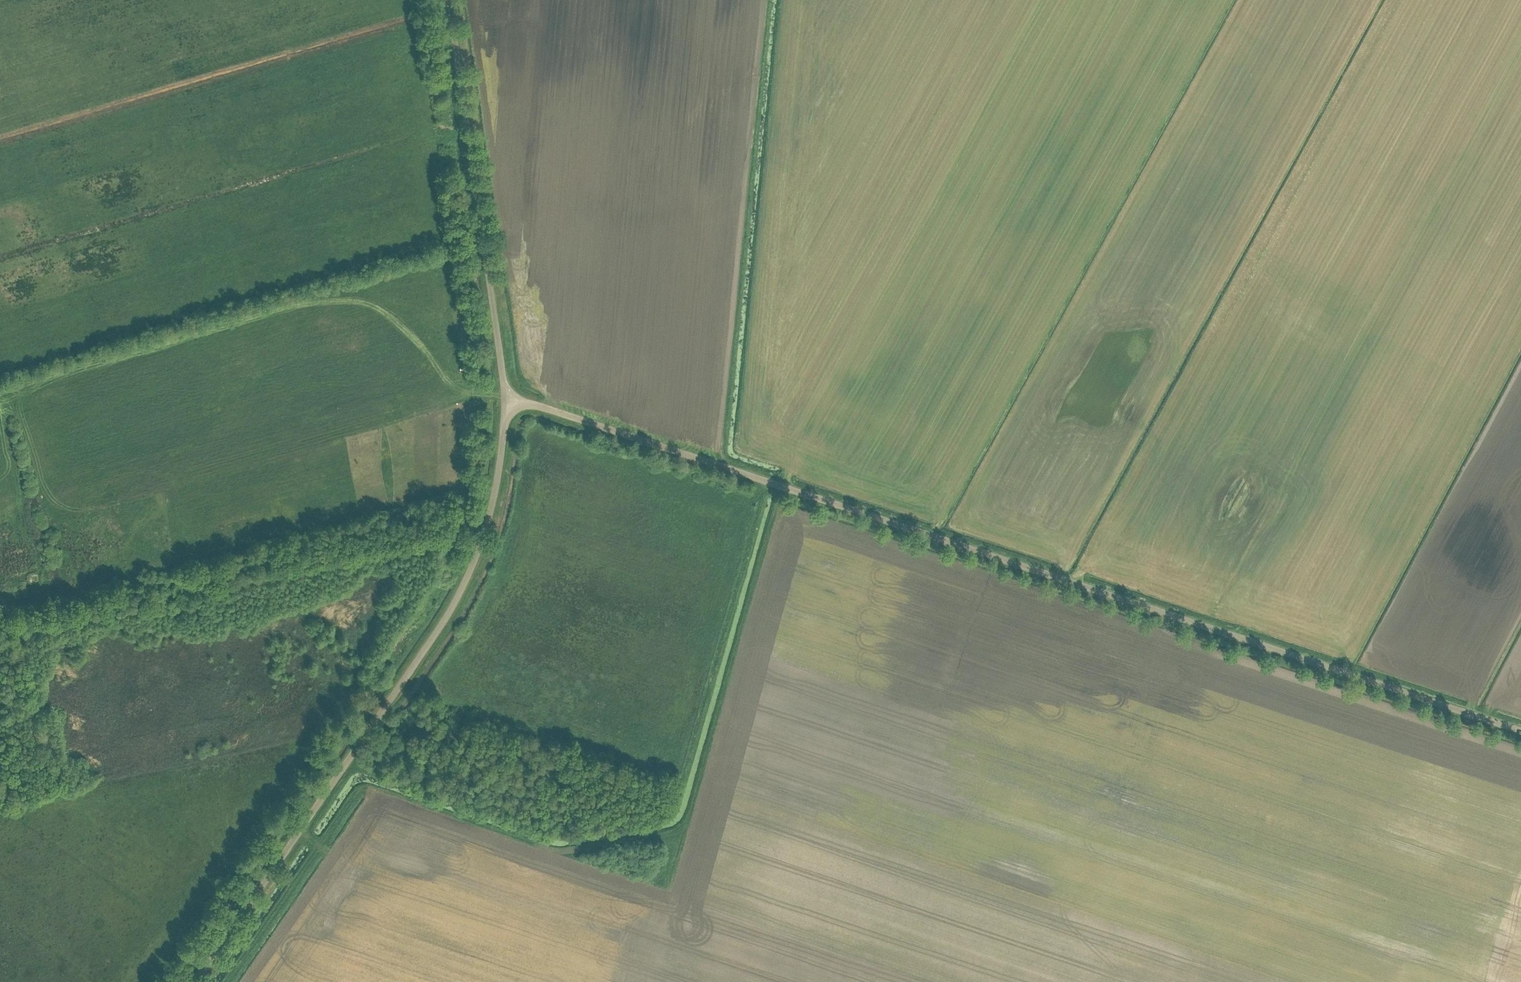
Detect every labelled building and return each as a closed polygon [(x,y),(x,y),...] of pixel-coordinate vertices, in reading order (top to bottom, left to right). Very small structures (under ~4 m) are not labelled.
[(1092,905),(1090,910),(1099,914),(1101,909),(1092,905)]
